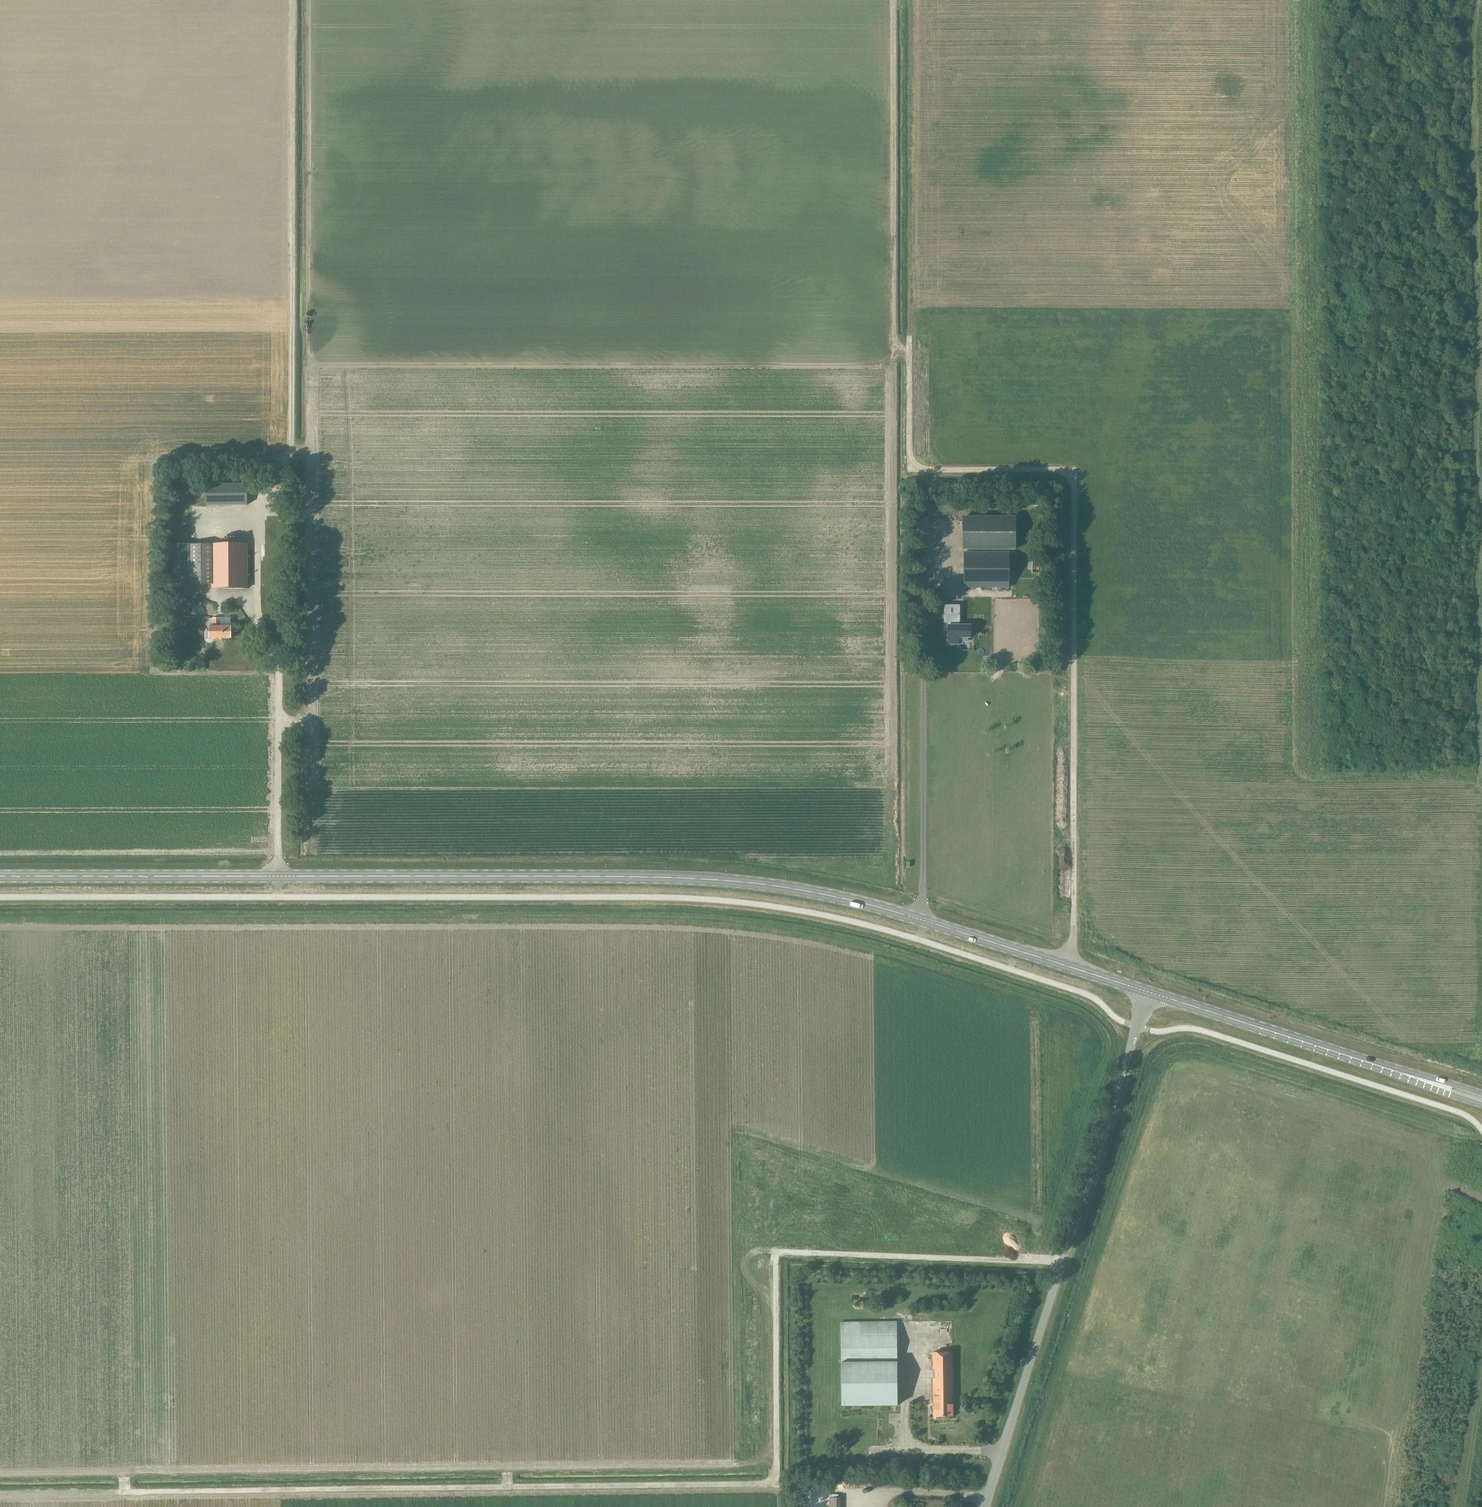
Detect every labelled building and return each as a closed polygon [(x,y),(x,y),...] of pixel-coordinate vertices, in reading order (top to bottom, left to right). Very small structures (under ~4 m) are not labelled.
[(206,505),(247,505),(247,483),(206,484),(206,505)] [(1014,516),(963,516),(963,549),(1014,549),(1014,516)] [(192,584),(212,584),(212,588),(247,588),(247,544),(167,544),(167,594),(192,594),(192,584)] [(1008,587),(1008,552),(963,552),(963,587),(1008,587)] [(958,644),(958,637),(970,637),(970,625),(958,625),(958,617),(951,617),(951,625),(947,625),(948,644),(958,644)] [(209,638),(231,638),(231,626),(220,626),(219,618),(212,618),(213,626),(209,627),(209,638)] [(895,1322),(840,1323),(841,1406),(897,1406),(896,1363),(895,1322)] [(933,1417),(953,1417),(952,1352),(932,1353),(933,1417)] [(840,1498),(829,1498),(829,1506),(840,1506),(840,1498)]
